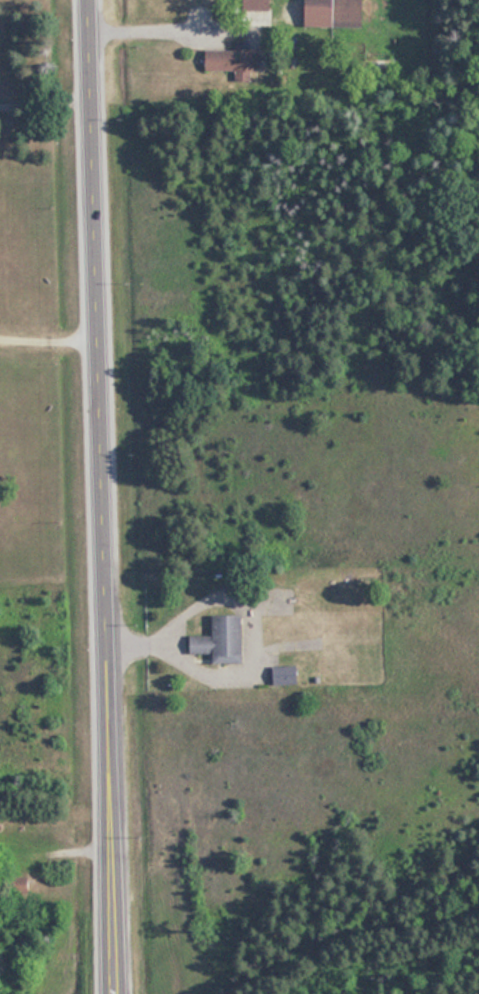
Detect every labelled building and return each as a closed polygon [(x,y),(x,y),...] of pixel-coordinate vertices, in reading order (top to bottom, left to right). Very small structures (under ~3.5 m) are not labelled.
[(272,12),(272,0),(243,0),(243,12),(272,12)] [(308,26),(366,26),(366,0),(308,0),(308,26)] [(206,71),(253,71),(253,50),(206,50),(206,71)] [(244,663),(243,615),(212,615),(212,635),(190,635),(190,653),(214,653),(214,663),(244,663)] [(299,684),(299,666),(275,666),(275,684),(299,684)]
